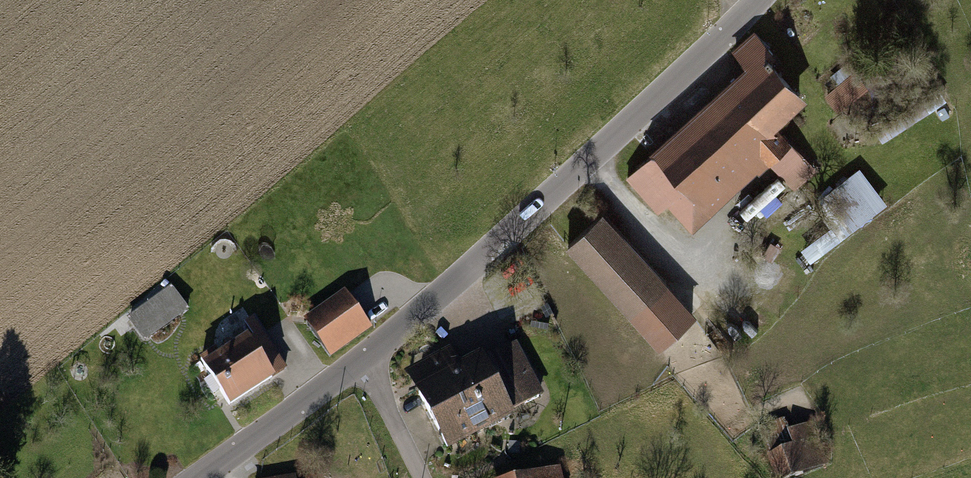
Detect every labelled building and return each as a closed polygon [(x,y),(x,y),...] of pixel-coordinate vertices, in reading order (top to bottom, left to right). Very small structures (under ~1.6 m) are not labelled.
[(776,135),(808,106),(746,38),(727,56),(744,75),(629,179),(687,243),(790,150),(776,135)] [(792,231),(814,260),(891,202),(869,173),(792,231)] [(666,345),(702,311),(608,213),(573,246),(666,345)] [(148,342),(194,309),(174,282),(128,315),(148,342)] [(304,322),(329,356),(369,326),(344,293),(304,322)] [(462,357),(476,350),(469,335),(455,342),(462,357)] [(236,410),(278,381),(250,340),(223,358),(216,348),(201,359),(219,385),(236,410)] [(449,443),(541,395),(516,346),(464,373),(451,348),(410,370),(422,392),(449,443)] [(780,477),(791,477),(830,468),(819,424),(791,431),(795,446),(774,451),(780,477)]
